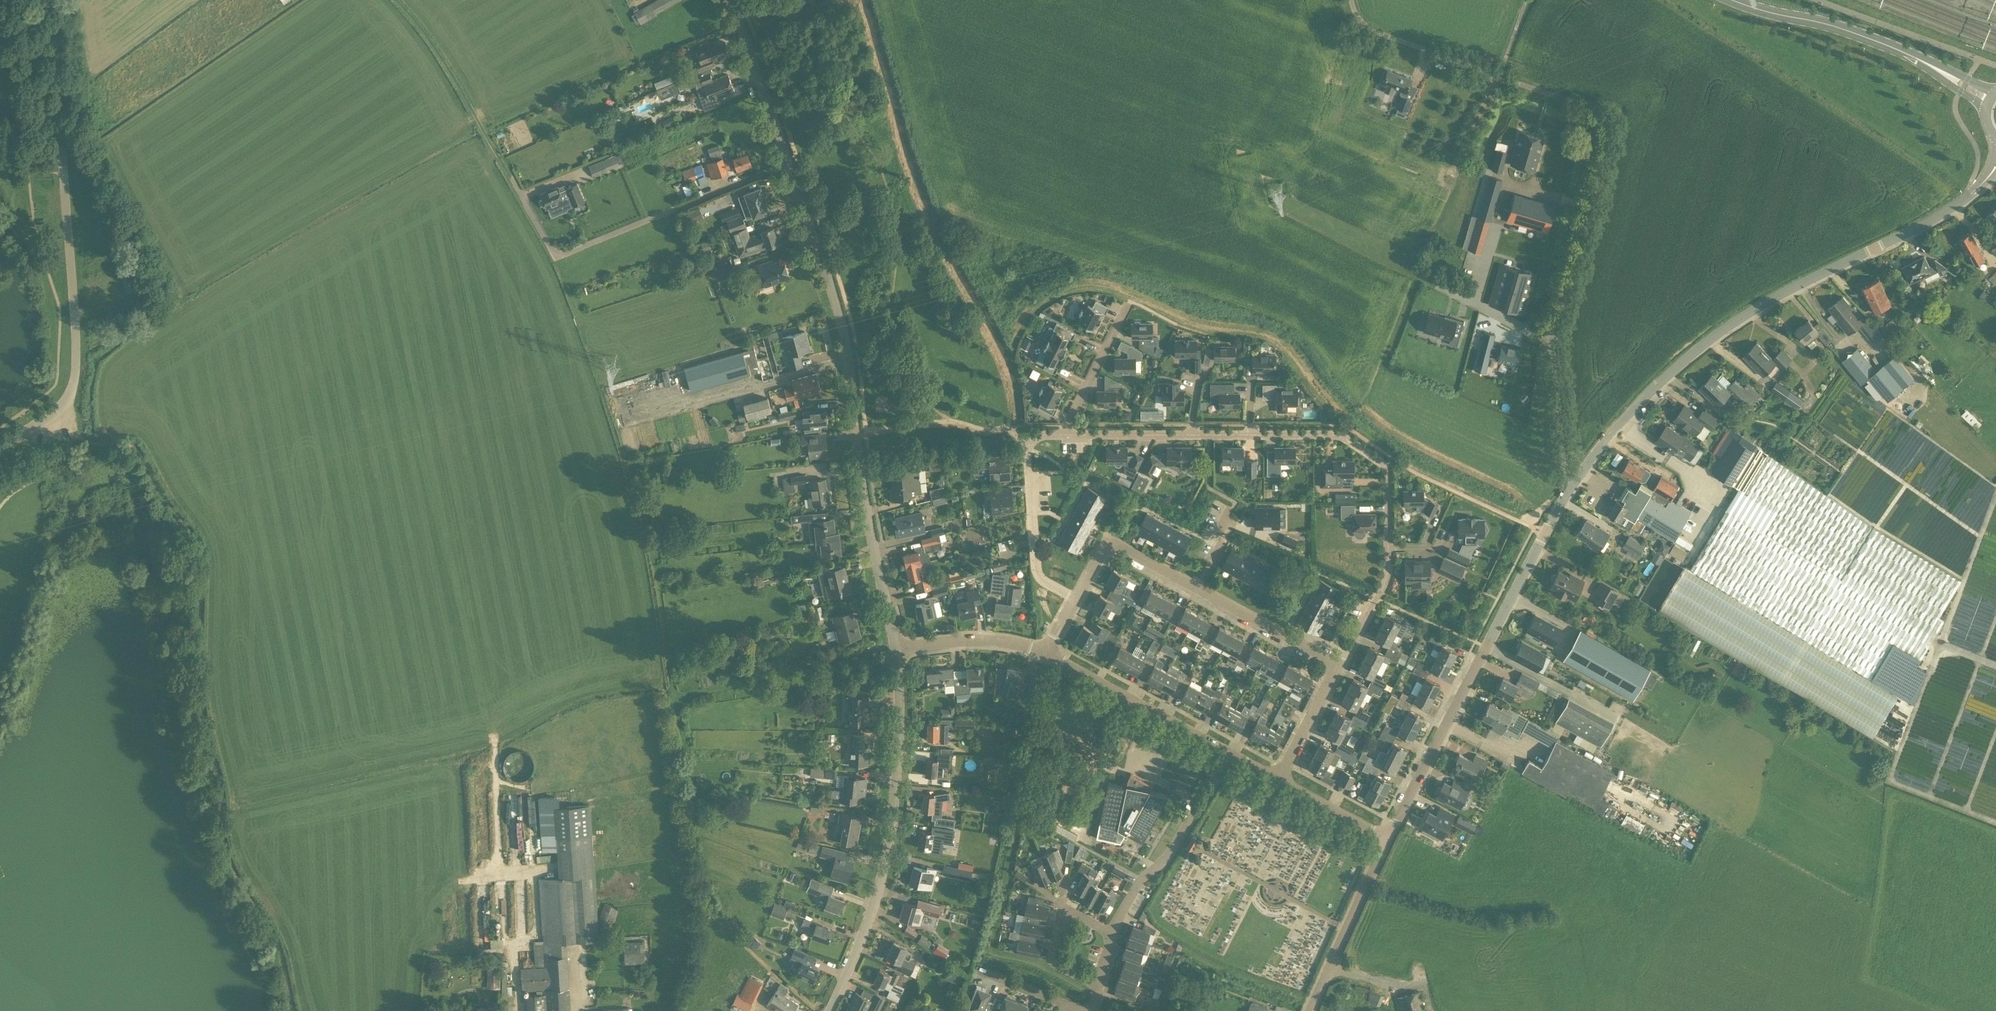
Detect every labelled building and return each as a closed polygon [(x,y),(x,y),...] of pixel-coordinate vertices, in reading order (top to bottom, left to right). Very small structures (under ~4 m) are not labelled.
[(635,12),(642,24),(657,16),(656,14),(681,0),(656,0),(635,12)] [(700,61),(695,63),(698,72),(710,67),(711,67),(715,66),(713,60),(729,54),(725,41),(711,46),(710,44),(696,49),(700,61)] [(710,67),(698,72),(700,77),(693,80),(702,104),(704,110),(721,104),(718,98),(734,91),(728,74),(713,79),(710,73),(712,72),(711,67),(710,67)] [(1393,95),(1395,88),(1406,92),(1411,79),(1388,71),(1383,84),(1386,85),(1384,91),(1393,95)] [(661,80),(654,83),(657,89),(663,87),(661,80)] [(661,99),(680,91),(676,82),(657,89),(661,99)] [(1408,113),(1412,100),(1401,96),(1396,109),(1408,113)] [(673,116),(665,120),(666,121),(661,124),(663,128),(668,125),(668,127),(676,123),(673,116)] [(655,127),(644,132),(646,137),(657,132),(655,127)] [(1519,131),(1509,163),(1534,171),(1544,138),(1519,131)] [(710,156),(711,156),(721,152),(718,145),(708,149),(710,156)] [(1502,173),(1508,152),(1498,149),(1492,170),(1502,173)] [(712,161),(706,164),(712,179),(729,173),(727,169),(736,166),(737,170),(752,165),(748,153),(733,158),(733,159),(725,162),(723,158),(712,161)] [(619,165),(615,155),(603,160),(606,170),(619,165)] [(686,182),(705,176),(702,165),(683,171),(686,182)] [(1490,177),(1478,218),(1471,216),(1465,240),(1475,243),(1474,246),(1482,248),(1501,180),(1490,177)] [(541,198),(540,199),(539,200),(541,205),(542,205),(544,205),(546,209),(554,205),(558,214),(567,210),(567,209),(573,206),(574,206),(584,202),(577,183),(566,188),(569,195),(563,198),(558,186),(540,194),(541,198)] [(683,186),(686,195),(694,192),(691,183),(683,186)] [(745,193),(745,194),(750,208),(745,210),(744,210),(743,210),(744,211),(746,217),(746,218),(747,218),(753,216),(753,217),(754,216),(768,211),(769,211),(768,210),(765,202),(767,202),(764,196),(763,196),(760,188),(761,188),(760,187),(759,188),(746,193),(746,192),(745,193)] [(721,214),(729,211),(723,194),(715,197),(721,214)] [(1506,220),(1515,223),(1546,232),(1554,205),(1514,194),(1506,220)] [(682,213),(687,226),(704,219),(699,207),(682,213)] [(1988,216),(1995,226),(1995,209),(1988,216)] [(743,215),(727,220),(730,230),(746,224),(743,215)] [(749,253),(767,248),(778,244),(773,227),(761,231),(762,233),(750,237),(746,224),(730,230),(733,239),(740,256),(749,253)] [(1964,234),(1959,237),(1959,239),(1967,255),(1968,254),(1975,266),(1986,260),(1979,248),(1980,248),(1971,232),(1966,235),(1964,234)] [(723,258),(721,253),(715,254),(720,269),(732,265),(729,256),(723,258)] [(1903,268),(1910,283),(1936,270),(1944,275),(1948,268),(1935,259),(1931,265),(1929,266),(1924,257),(1903,268)] [(758,267),(764,284),(788,276),(782,259),(758,267)] [(732,277),(751,270),(748,261),(729,267),(732,277)] [(127,292),(133,290),(125,264),(119,265),(127,292)] [(1512,289),(1518,270),(1504,266),(1500,278),(1498,277),(1496,284),(1512,289)] [(1532,274),(1518,270),(1512,289),(1528,294),(1530,287),(1528,286),(1532,274)] [(1862,287),(1874,312),(1891,304),(1879,279),(1862,287)] [(1492,304),(1506,309),(1512,289),(1496,284),(1493,292),(1496,292),(1492,304)] [(1526,301),(1528,294),(1512,289),(1506,309),(1520,313),(1524,301),(1526,301)] [(1993,306),(1995,301),(1995,299),(1983,291),(1980,297),(1993,306)] [(1843,297),(1829,308),(1839,319),(1837,321),(1849,334),(1859,326),(1865,321),(1853,307),(1852,308),(1843,297)] [(1092,306),(1088,304),(1085,310),(1082,309),(1079,314),(1082,315),(1078,322),(1092,329),(1095,322),(1098,324),(1101,318),(1098,317),(1101,312),(1105,314),(1109,307),(1095,300),(1092,306)] [(1451,336),(1459,338),(1460,332),(1453,330),(1455,321),(1428,314),(1423,331),(1450,338),(1451,336)] [(1796,330),(1806,341),(1808,345),(1819,336),(1831,350),(1833,348),(1828,342),(1832,339),(1819,322),(1814,326),(1808,319),(1796,330)] [(1874,324),(1888,340),(1900,329),(1892,319),(1885,326),(1880,320),(1874,324)] [(1134,323),(1132,323),(1132,338),(1145,338),(1145,345),(1158,345),(1158,337),(1152,337),(1152,323),(1140,323),(1140,322),(1139,321),(1135,321),(1134,322),(1134,323)] [(1046,343),(1063,352),(1066,348),(1063,346),(1068,337),(1072,339),(1075,332),(1056,323),(1054,328),(1050,326),(1043,338),(1047,340),(1046,343)] [(1882,334),(1878,329),(1868,337),(1872,342),(1882,334)] [(782,337),(790,368),(802,365),(798,352),(809,349),(805,331),(782,337)] [(1495,335),(1484,332),(1478,355),(1474,370),(1485,372),(1488,358),(1497,360),(1496,366),(1509,369),(1510,364),(1517,365),(1521,350),(1515,348),(1515,347),(1508,345),(1507,346),(1501,344),(1500,348),(1492,346),(1495,335)] [(1033,339),(1026,335),(1020,347),(1027,350),(1033,339)] [(774,378),(763,339),(752,342),(754,348),(760,371),(763,381),(774,378)] [(1175,353),(1175,356),(1189,356),(1189,370),(1200,370),(1200,349),(1196,349),(1196,340),(1188,340),(1184,340),(1175,340),(1175,343),(1173,343),(1173,353),(1175,353)] [(1061,356),(1063,352),(1046,343),(1044,347),(1047,349),(1042,359),(1046,361),(1043,367),(1054,373),(1058,367),(1053,364),(1058,355),(1061,356)] [(1757,343),(1743,356),(1763,376),(1775,363),(1782,370),(1793,359),(1782,349),(1773,358),(1757,343)] [(1115,358),(1115,373),(1135,373),(1135,359),(1141,359),(1141,351),(1130,345),(1127,351),(1128,352),(1128,358),(1115,358)] [(1214,346),(1214,360),(1234,360),(1234,346),(1214,346)] [(1913,353),(1906,346),(1901,351),(1907,358),(1913,353)] [(1153,354),(1160,357),(1163,350),(1157,347),(1153,354)] [(1869,377),(1888,400),(1914,378),(1895,355),(1876,371),(1857,348),(1842,361),(1861,384),(1869,377)] [(691,390),(748,374),(742,351),(684,367),(691,390)] [(1257,371),(1266,371),(1266,373),(1274,373),(1274,371),(1275,371),(1275,355),(1253,355),(1253,368),(1257,368),(1257,371)] [(1033,368),(1030,374),(1036,378),(1040,371),(1033,368)] [(786,393),(787,399),(820,390),(816,373),(791,379),(794,390),(786,393)] [(1731,393),(1712,374),(1699,388),(1718,406),(1731,393)] [(1041,401),(1038,407),(1053,415),(1057,408),(1053,406),(1055,400),(1058,402),(1061,397),(1058,395),(1062,389),(1048,382),(1045,388),(1042,387),(1039,392),(1042,394),(1039,400),(1041,401)] [(1804,400),(1796,395),(1777,382),(1771,391),(1798,409),(1804,400)] [(1163,395),(1163,404),(1170,404),(1170,406),(1171,407),(1173,407),(1175,407),(1176,406),(1176,404),(1183,404),(1183,390),(1180,390),(1180,383),(1158,383),(1158,395),(1163,395)] [(1109,390),(1097,390),(1097,405),(1103,405),(1104,407),(1108,407),(1109,405),(1115,405),(1115,391),(1121,391),(1121,384),(1109,384),(1109,390)] [(1210,384),(1210,401),(1219,401),(1219,407),(1220,407),(1220,410),(1222,411),(1225,411),(1227,410),(1227,407),(1239,407),(1239,400),(1241,399),(1241,396),(1239,395),(1239,393),(1232,393),(1232,391),(1234,390),(1234,384),(1210,384)] [(1276,396),(1276,405),(1278,405),(1278,411),(1286,411),(1286,405),(1296,405),(1296,403),(1298,403),(1298,396),(1296,396),(1296,387),(1276,387),(1276,390),(1272,390),(1272,387),(1272,385),(1263,385),(1263,398),(1272,398),(1272,396),(1276,396)] [(1732,395),(1747,410),(1757,400),(1742,385),(1732,395)] [(768,397),(743,403),(748,422),(767,417),(766,413),(771,411),(768,397)] [(800,407),(798,399),(793,401),(790,402),(791,409),(800,407)] [(1674,420),(1696,434),(1703,423),(1711,429),(1718,419),(1704,409),(1699,415),(1685,405),(1674,420)] [(770,423),(797,417),(795,410),(769,417),(770,423)] [(804,428),(805,432),(821,430),(820,423),(826,423),(825,416),(826,416),(826,414),(825,414),(825,411),(817,412),(817,410),(803,411),(803,414),(802,414),(802,417),(803,417),(804,428)] [(1981,424),(1967,410),(1962,415),(1966,419),(1968,418),(1973,424),(1972,425),(1976,429),(1981,424)] [(709,421),(715,428),(720,424),(714,417),(709,421)] [(746,429),(744,423),(735,425),(737,432),(746,429)] [(1720,456),(1711,470),(1740,489),(1691,569),(1872,678),(1894,642),(1921,658),(1944,620),(1939,617),(1962,579),(1874,526),(1873,528),(1754,443),(1756,440),(1745,433),(1743,435),(1727,424),(1727,432),(1714,451),(1717,453),(1717,454),(1720,456)] [(1666,426),(1656,442),(1673,453),(1675,450),(1690,460),(1698,446),(1683,436),(1683,437),(1666,426)] [(820,433),(801,436),(802,449),(808,449),(809,457),(827,455),(825,439),(820,440),(820,434),(820,433)] [(1121,463),(1125,463),(1125,473),(1132,477),(1142,457),(1135,453),(1134,455),(1127,455),(1127,447),(1119,447),(1119,446),(1114,446),(1114,447),(1106,447),(1106,463),(1115,463),(1115,465),(1117,466),(1119,466),(1120,465),(1121,463)] [(1162,463),(1162,462),(1167,462),(1167,465),(1170,464),(1171,465),(1171,466),(1172,467),(1173,467),(1174,468),(1176,468),(1177,468),(1178,468),(1179,468),(1180,468),(1181,467),(1182,466),(1183,465),(1184,464),(1190,464),(1190,447),(1167,447),(1167,453),(1161,453),(1158,459),(1150,455),(1142,471),(1150,475),(1157,463),(1157,464),(1158,464),(1158,465),(1159,465),(1160,465),(1161,465),(1162,464),(1162,463)] [(1222,447),(1222,463),(1237,463),(1237,468),(1246,468),(1246,475),(1255,475),(1255,460),(1246,460),(1246,462),(1242,462),(1242,447),(1222,447)] [(1280,463),(1286,463),(1290,466),(1293,463),(1294,463),(1294,462),(1298,458),(1294,455),(1294,447),(1274,447),(1274,453),(1267,453),(1267,470),(1269,470),(1269,475),(1280,475),(1280,463)] [(990,472),(991,480),(1010,479),(1009,462),(994,463),(994,457),(978,459),(979,473),(990,472)] [(945,466),(955,465),(954,458),(944,459),(945,466)] [(929,461),(930,470),(943,469),(942,459),(929,461)] [(1320,465),(1320,486),(1341,486),(1341,476),(1353,476),(1353,471),(1354,471),(1356,470),(1356,469),(1356,468),(1356,466),(1354,465),(1353,465),(1353,460),(1333,460),(1333,465),(1320,465)] [(1630,460),(1623,472),(1637,480),(1638,478),(1643,481),(1649,470),(1638,463),(1637,464),(1630,460)] [(893,485),(920,483),(919,470),(911,471),(910,469),(891,470),(893,485)] [(783,477),(785,493),(796,491),(795,484),(806,482),(805,474),(783,477)] [(1138,474),(1131,487),(1142,493),(1149,479),(1138,474)] [(1679,486),(1662,475),(1654,489),(1671,500),(1679,486)] [(810,506),(813,506),(821,505),(824,505),(824,504),(830,503),(828,494),(827,494),(824,478),(809,480),(811,492),(808,492),(810,506)] [(1653,528),(1674,540),(1675,540),(1691,512),(1686,509),(1671,500),(1654,489),(1642,482),(1636,491),(1626,485),(1619,496),(1626,500),(1623,504),(1617,500),(1614,507),(1611,505),(1607,511),(1610,513),(1609,514),(1620,520),(1618,523),(1630,530),(1632,527),(1640,532),(1646,523),(1653,528)] [(920,483),(893,485),(893,488),(891,488),(892,501),(904,499),(904,497),(915,496),(915,493),(921,492),(920,483)] [(930,490),(932,500),(933,499),(933,500),(945,496),(944,486),(930,490)] [(1107,498),(1087,487),(1081,498),(1101,509),(1107,498)] [(992,513),(1002,512),(1002,510),(1012,509),(1011,493),(1005,493),(1005,488),(988,489),(989,501),(991,501),(992,513)] [(1403,490),(1403,505),(1404,505),(1416,505),(1416,506),(1423,506),(1423,505),(1423,504),(1428,506),(1425,513),(1432,516),(1438,504),(1431,500),(1430,501),(1423,498),(1423,490),(1403,490)] [(947,502),(945,496),(933,500),(934,506),(947,502)] [(1101,509),(1081,498),(1075,509),(1095,520),(1101,509)] [(1352,519),(1353,530),(1354,530),(1354,534),(1357,537),(1361,537),(1364,534),(1364,530),(1375,530),(1375,514),(1355,514),(1355,505),(1341,505),(1341,514),(1348,514),(1348,519),(1352,519)] [(1255,508),(1255,528),(1269,528),(1269,530),(1276,530),(1276,528),(1279,528),(1279,508),(1255,508)] [(1095,520),(1075,509),(1069,520),(1089,530),(1095,520)] [(895,518),(900,536),(925,530),(921,512),(895,518)] [(1147,538),(1158,518),(1147,512),(1136,532),(1147,538)] [(820,541),(821,541),(821,538),(829,537),(829,533),(835,532),(834,518),(815,520),(814,514),(791,516),(792,523),(810,521),(812,543),(820,542),(820,541)] [(1158,544),(1169,524),(1158,518),(1147,538),(1158,544)] [(1458,538),(1463,538),(1463,544),(1459,552),(1449,548),(1445,556),(1465,566),(1469,557),(1465,555),(1468,549),(1468,544),(1476,544),(1478,538),(1483,538),(1483,534),(1485,534),(1488,528),(1485,522),(1483,522),(1483,519),(1458,519),(1458,538)] [(1598,551),(1610,534),(1600,526),(1599,528),(1587,519),(1577,534),(1589,543),(1588,544),(1598,551)] [(1089,530),(1069,520),(1064,531),(1083,541),(1089,530)] [(708,533),(718,531),(717,524),(707,525),(707,526),(704,526),(705,531),(707,531),(708,533)] [(1169,550),(1180,530),(1169,524),(1158,544),(1169,550)] [(932,535),(945,532),(943,526),(930,529),(932,535)] [(1180,530),(1169,550),(1180,556),(1191,536),(1180,530)] [(1083,541),(1064,531),(1058,542),(1077,552),(1083,541)] [(821,541),(820,541),(820,542),(821,556),(842,554),(839,532),(835,532),(829,533),(829,537),(821,538),(821,541)] [(904,554),(906,565),(923,562),(924,563),(931,561),(929,553),(943,549),(941,542),(947,540),(945,532),(932,535),(932,537),(921,540),(923,546),(914,548),(915,552),(904,554)] [(1284,535),(1281,542),(1294,548),(1297,540),(1284,535)] [(1646,545),(1637,540),(1630,535),(1623,546),(1639,556),(1646,545)] [(1678,535),(1675,541),(1691,548),(1693,542),(1678,535)] [(1674,543),(1669,552),(1684,560),(1689,551),(1674,543)] [(1232,574),(1243,555),(1232,548),(1221,568),(1232,574)] [(1664,557),(1656,552),(1654,556),(1652,560),(1659,564),(1664,557)] [(1243,580),(1254,561),(1243,555),(1232,574),(1243,580)] [(1443,559),(1440,566),(1448,569),(1447,572),(1459,578),(1463,568),(1443,559)] [(1254,586),(1265,567),(1254,561),(1243,580),(1254,586)] [(1405,571),(1402,571),(1402,578),(1405,578),(1405,581),(1412,581),(1412,587),(1421,587),(1421,581),(1429,581),(1429,570),(1437,570),(1438,571),(1440,568),(1437,566),(1429,566),(1429,561),(1420,561),(1420,563),(1414,563),(1414,561),(1405,561),(1405,571)] [(906,565),(910,581),(915,579),(918,592),(931,589),(929,576),(927,576),(924,563),(923,562),(906,565)] [(825,571),(828,584),(830,584),(833,594),(840,592),(840,594),(850,592),(848,581),(846,581),(843,567),(825,571)] [(993,573),(990,594),(1004,595),(1007,575),(1011,575),(1010,567),(1005,567),(1005,571),(1001,571),(1001,574),(993,573)] [(1265,567),(1254,586),(1265,592),(1276,573),(1265,567)] [(1135,607),(1137,604),(1136,604),(1144,589),(1139,586),(1135,594),(1130,591),(1132,588),(1123,583),(1127,577),(1114,570),(1106,584),(1112,587),(1109,593),(1125,601),(1134,607),(1135,607)] [(1564,597),(1565,594),(1574,599),(1583,581),(1570,574),(1569,576),(1558,570),(1556,574),(1555,573),(1553,574),(1550,579),(1551,582),(1552,582),(1550,585),(1558,589),(1556,593),(1564,597)] [(935,577),(938,587),(964,580),(977,576),(976,571),(963,575),(962,571),(935,577)] [(975,578),(968,579),(969,586),(976,584),(975,578)] [(1314,591),(1334,601),(1340,590),(1320,579),(1314,591)] [(1626,595),(1610,586),(1601,581),(1594,592),(1598,595),(1595,601),(1609,610),(1618,594),(1620,595),(1619,597),(1623,599),(1626,595)] [(934,597),(949,593),(947,585),(932,589),(934,597)] [(1007,603),(995,602),(994,615),(1009,617),(1011,604),(1019,605),(1021,588),(1009,586),(1007,603)] [(1136,604),(1137,604),(1142,607),(1144,605),(1155,611),(1163,596),(1151,589),(1150,591),(1145,588),(1144,589),(1136,604)] [(975,605),(981,603),(978,589),(967,591),(968,599),(957,601),(961,617),(977,614),(975,605)] [(1334,601),(1314,591),(1308,601),(1328,612),(1334,601)] [(1118,613),(1125,601),(1109,593),(1106,598),(1100,595),(1092,609),(1105,616),(1109,609),(1118,613)] [(1163,596),(1155,611),(1167,617),(1166,620),(1170,622),(1179,607),(1174,604),(1175,603),(1163,596)] [(926,602),(916,604),(919,620),(936,616),(932,597),(925,598),(926,602)] [(1328,612),(1308,601),(1302,612),(1322,623),(1328,612)] [(1189,629),(1197,615),(1185,608),(1184,609),(1179,607),(1170,622),(1177,626),(1178,623),(1189,629)] [(837,625),(839,625),(843,639),(860,635),(858,625),(856,626),(853,611),(834,616),(837,625)] [(1322,623),(1302,612),(1296,624),(1316,634),(1322,623)] [(1136,626),(1140,617),(1133,613),(1128,622),(1136,626)] [(1403,618),(1401,622),(1386,614),(1380,626),(1395,634),(1402,637),(1405,631),(1411,635),(1416,625),(1403,618)] [(1197,615),(1189,629),(1201,636),(1195,647),(1201,650),(1203,646),(1202,646),(1213,625),(1208,622),(1209,621),(1197,615)] [(1527,629),(1541,636),(1540,638),(1553,645),(1562,629),(1542,618),(1541,620),(1534,617),(1527,629)] [(1093,638),(1103,643),(1110,631),(1096,623),(1092,630),(1083,625),(1075,640),(1091,649),(1092,649),(1095,649),(1096,647),(1097,645),(1096,643),(1094,641),(1092,640),(1093,638)] [(1223,648),(1231,633),(1219,627),(1218,628),(1213,625),(1202,646),(1203,646),(1208,649),(1212,642),(1223,648)] [(1160,641),(1163,635),(1147,626),(1143,632),(1160,641)] [(1380,626),(1374,638),(1389,646),(1387,650),(1404,659),(1407,661),(1409,656),(1402,652),(1396,648),(1398,643),(1392,640),(1395,634),(1380,626)] [(1651,669),(1581,629),(1563,659),(1634,699),(1651,669)] [(756,641),(772,637),(770,630),(754,634),(756,641)] [(1435,657),(1450,664),(1456,653),(1443,645),(1445,640),(1430,632),(1427,639),(1436,643),(1433,648),(1438,651),(1435,657)] [(1231,633),(1223,648),(1232,653),(1226,663),(1235,667),(1247,644),(1242,641),(1243,640),(1231,633)] [(1124,667),(1132,652),(1121,646),(1122,644),(1116,641),(1108,657),(1113,659),(1112,661),(1124,667)] [(1160,649),(1174,656),(1177,649),(1164,642),(1160,649)] [(1545,654),(1522,642),(1521,643),(1520,642),(1518,643),(1516,647),(1517,648),(1518,649),(1513,658),(1537,670),(1545,654)] [(1917,665),(1921,658),(1894,642),(1872,678),(1914,703),(1927,671),(1917,665)] [(1257,666),(1265,652),(1253,645),(1252,646),(1247,644),(1235,667),(1236,668),(1237,664),(1246,669),(1250,662),(1257,666)] [(1400,657),(1387,650),(1385,654),(1384,654),(1370,646),(1363,658),(1378,666),(1381,660),(1388,663),(1390,659),(1397,662),(1399,659),(1400,657)] [(1132,652),(1124,667),(1136,674),(1137,673),(1142,675),(1152,657),(1142,651),(1139,656),(1132,652)] [(1265,652),(1257,666),(1258,667),(1255,673),(1266,679),(1265,681),(1265,683),(1270,686),(1274,679),(1273,678),(1282,663),(1277,660),(1277,659),(1265,652)] [(1158,686),(1166,671),(1161,668),(1164,664),(1163,662),(1156,658),(1157,657),(1154,655),(1152,657),(1142,675),(1146,678),(1146,679),(1158,686)] [(1450,664),(1435,657),(1432,662),(1427,660),(1425,665),(1418,661),(1417,663),(1410,659),(1409,663),(1428,673),(1430,674),(1432,670),(1444,676),(1450,664)] [(1378,666),(1363,658),(1357,670),(1373,678),(1370,682),(1383,689),(1386,683),(1380,679),(1382,675),(1375,672),(1378,666)] [(1732,672),(1743,678),(1748,669),(1747,669),(1749,666),(1739,660),(1737,664),(1737,663),(1732,672)] [(1292,685),(1300,671),(1288,664),(1287,665),(1282,663),(1273,678),(1274,679),(1279,681),(1277,684),(1289,691),(1292,685)] [(1419,689),(1434,696),(1440,685),(1426,678),(1428,673),(1409,663),(1408,663),(1406,666),(1412,669),(1413,668),(1414,668),(1412,672),(1419,675),(1417,680),(1422,683),(1419,689)] [(1166,671),(1158,686),(1170,692),(1171,691),(1176,694),(1185,678),(1187,674),(1170,665),(1167,671),(1166,671)] [(967,668),(967,677),(960,677),(962,700),(968,699),(970,693),(970,684),(983,684),(983,667),(967,668)] [(1022,681),(1024,671),(1024,668),(1018,667),(1017,669),(1007,667),(1006,671),(999,669),(999,668),(998,668),(995,690),(997,690),(997,686),(1003,688),(1003,690),(1012,692),(1013,685),(1021,687),(1022,681)] [(927,673),(928,686),(935,685),(935,687),(938,687),(938,689),(944,689),(944,685),(944,677),(954,676),(953,668),(935,670),(935,672),(927,673)] [(1300,671),(1292,685),(1289,691),(1289,690),(1302,697),(1305,692),(1304,691),(1312,677),(1300,671)] [(1503,677),(1495,691),(1509,699),(1514,690),(1524,695),(1529,686),(1533,689),(1534,689),(1535,687),(1539,681),(1522,672),(1516,684),(1503,677)] [(1031,676),(1028,691),(1038,694),(1042,679),(1031,676)] [(952,677),(953,693),(953,695),(956,694),(957,701),(962,700),(960,677),(952,677)] [(1192,704),(1200,690),(1189,684),(1191,681),(1185,678),(1176,694),(1181,697),(1180,698),(1192,704)] [(1353,679),(1347,690),(1362,698),(1365,692),(1371,695),(1373,692),(1380,696),(1383,689),(1370,682),(1368,687),(1359,682),(1358,682),(1357,682),(1357,681),(1353,679)] [(1560,692),(1539,681),(1535,687),(1556,698),(1560,692)] [(1586,684),(1580,681),(1577,686),(1583,689),(1586,684)] [(1200,690),(1192,704),(1205,711),(1205,710),(1210,712),(1222,691),(1217,689),(1216,691),(1204,684),(1201,690),(1200,690)] [(1434,696),(1419,689),(1416,695),(1410,692),(1409,696),(1402,692),(1400,697),(1392,693),(1391,695),(1412,705),(1414,701),(1428,708),(1434,696)] [(1362,698),(1347,690),(1341,702),(1356,710),(1354,714),(1367,721),(1370,715),(1363,711),(1365,707),(1358,704),(1362,698)] [(1227,723),(1235,708),(1229,705),(1231,700),(1227,697),(1228,695),(1222,691),(1210,712),(1215,715),(1215,716),(1227,723)] [(872,695),(846,695),(847,695),(847,709),(850,709),(849,723),(868,723),(868,709),(866,709),(866,695),(872,696),(872,695)] [(1403,721),(1417,728),(1423,717),(1409,710),(1412,705),(1391,695),(1390,696),(1398,700),(1396,705),(1402,709),(1400,712),(1406,715),(1403,721)] [(1555,722),(1600,747),(1614,722),(1569,697),(1555,722)] [(1296,707),(1284,701),(1281,707),(1293,713),(1296,707)] [(1489,702),(1481,716),(1492,722),(1499,708),(1489,702)] [(1235,708),(1227,723),(1239,730),(1240,729),(1244,731),(1255,711),(1256,711),(1258,707),(1253,704),(1250,709),(1244,706),(1241,712),(1235,708)] [(1492,722),(1490,727),(1511,738),(1512,736),(1518,739),(1523,731),(1552,747),(1541,766),(1528,759),(1521,772),(1564,795),(1565,792),(1594,808),(1593,809),(1602,815),(1609,801),(1599,795),(1612,771),(1603,766),(1606,761),(1597,756),(1594,762),(1556,741),(1559,736),(1504,705),(1501,709),(1499,708),(1492,722)] [(1278,712),(1290,719),(1293,713),(1281,707),(1278,712)] [(1261,741),(1269,727),(1264,724),(1267,718),(1261,715),(1262,714),(1256,711),(1255,711),(1244,731),(1250,734),(1249,735),(1261,741)] [(1336,711),(1330,723),(1352,734),(1357,724),(1364,728),(1367,721),(1354,714),(1351,719),(1336,711)] [(928,723),(927,739),(938,739),(940,739),(940,743),(948,743),(949,728),(956,728),(956,727),(975,727),(975,720),(955,719),(955,720),(942,720),(941,724),(938,724),(938,723),(928,723)] [(1417,728),(1403,721),(1399,727),(1394,724),(1392,728),(1386,724),(1382,731),(1395,738),(1397,733),(1411,740),(1417,728)] [(1352,734),(1330,723),(1324,734),(1342,744),(1340,748),(1350,754),(1354,747),(1347,743),(1352,734)] [(1010,740),(1023,740),(1024,726),(1011,726),(1010,740)] [(1269,727),(1261,741),(1273,748),(1284,728),(1279,726),(1276,731),(1269,727)] [(1386,753),(1400,761),(1406,749),(1393,742),(1395,738),(1382,731),(1379,737),(1385,741),(1384,745),(1389,747),(1386,753)] [(849,751),(852,751),(851,765),(867,766),(868,747),(863,747),(864,734),(850,733),(849,751)] [(1350,754),(1340,748),(1337,753),(1320,743),(1314,755),(1331,764),(1334,758),(1337,760),(1338,760),(1340,757),(1347,760),(1350,754)] [(517,750),(515,750),(513,751),(512,752),(510,753),(509,754),(508,755),(507,756),(506,758),(505,759),(504,761),(504,763),(504,764),(504,766),(504,768),(504,770),(505,771),(505,773),(506,774),(507,776),(509,777),(510,778),(512,779),(513,780),(515,780),(516,781),(518,781),(520,781),(522,781),(523,780),(525,780),(527,779),(528,778),(529,777),(530,776),(531,775),(532,774),(533,772),(534,771),(534,769),(535,768),(535,766),(535,764),(535,763),(534,761),(534,760),(533,758),(532,757),(531,756),(530,754),(529,753),(528,752),(526,752),(525,751),(523,750),(522,750),(520,750),(518,750),(517,750)] [(1386,753),(1380,750),(1375,760),(1369,757),(1366,763),(1378,770),(1381,765),(1394,772),(1400,761),(1386,753)] [(925,775),(936,776),(943,776),(943,768),(951,768),(953,754),(952,754),(941,753),(938,752),(937,760),(927,759),(925,775)] [(1481,772),(1487,760),(1475,754),(1472,760),(1459,753),(1455,760),(1459,762),(1458,763),(1459,764),(1454,772),(1470,781),(1476,769),(1481,772)] [(1328,770),(1331,764),(1314,755),(1308,767),(1322,774),(1329,778),(1330,777),(1332,772),(1328,770)] [(1499,767),(1505,770),(1508,765),(1502,762),(1499,767)] [(1384,793),(1390,781),(1376,774),(1378,770),(1366,763),(1362,770),(1369,773),(1367,776),(1372,779),(1369,785),(1369,786),(1384,793)] [(811,776),(837,779),(838,770),(811,767),(811,776)] [(994,781),(995,768),(985,767),(984,780),(994,781)] [(1344,771),(1337,783),(1343,786),(1348,775),(1349,773),(1344,771)] [(1126,786),(1108,782),(1096,838),(1120,843),(1126,832),(1142,841),(1167,795),(1149,791),(1152,785),(1130,773),(1129,775),(1128,777),(1127,779),(1127,781),(1126,786)] [(839,801),(859,803),(859,795),(864,795),(866,778),(848,776),(843,775),(842,788),(840,788),(839,801)] [(1350,789),(1355,778),(1348,775),(1343,786),(1350,789)] [(1436,794),(1437,795),(1436,796),(1459,808),(1459,807),(1464,809),(1468,808),(1473,799),(1471,795),(1467,793),(1469,788),(1457,782),(1455,787),(1444,782),(1441,787),(1440,787),(1438,787),(1435,792),(1436,794)] [(1369,785),(1365,783),(1362,789),(1361,789),(1358,794),(1363,796),(1363,797),(1378,805),(1384,793),(1369,786),(1369,785)] [(934,795),(924,794),(923,804),(921,804),(921,809),(922,810),(933,811),(932,819),(935,820),(934,825),(954,827),(955,819),(942,817),(943,801),(951,799),(949,792),(934,795)] [(567,942),(598,940),(592,834),(591,805),(543,808),(545,850),(560,849),(562,877),(540,878),(544,941),(534,941),(535,967),(521,968),(523,991),(544,990),(544,994),(527,995),(528,1010),(571,1010),(567,942)] [(1420,827),(1439,837),(1442,839),(1455,814),(1443,808),(1438,817),(1428,811),(1420,827)] [(839,813),(837,823),(843,824),(840,842),(856,845),(861,817),(839,813)] [(1461,824),(1464,819),(1458,816),(1456,821),(1461,824)] [(1026,818),(1032,832),(1039,825),(1026,818)] [(1077,835),(1056,823),(1054,829),(1074,840),(1077,835)] [(933,833),(920,831),(917,847),(931,849),(932,840),(942,841),(941,842),(951,844),(953,830),(934,827),(933,833)] [(1197,841),(1191,837),(1186,846),(1191,850),(1193,847),(1193,848),(1196,843),(1195,843),(1197,841)] [(809,851),(819,854),(821,845),(811,842),(811,843),(806,842),(805,846),(803,845),(802,849),(809,851)] [(847,861),(849,852),(822,845),(820,856),(834,860),(830,877),(847,882),(852,862),(847,861)] [(1065,861),(1071,862),(1073,850),(1067,848),(1065,861)] [(1062,874),(1059,867),(1061,867),(1062,860),(1058,849),(1053,851),(1053,850),(1041,856),(1043,861),(1051,879),(1062,874)] [(554,854),(537,856),(537,863),(555,861),(554,854)] [(1043,861),(1032,865),(1031,864),(1026,866),(1029,874),(1034,878),(1036,877),(1039,884),(1051,879),(1043,861)] [(959,862),(958,868),(973,871),(974,865),(959,862)] [(1084,895),(1094,878),(1098,871),(1091,867),(1082,862),(1073,878),(1079,880),(1074,889),(1076,890),(1075,893),(1080,896),(1082,894),(1084,895)] [(942,875),(971,881),(971,878),(988,882),(990,875),(973,871),(958,868),(944,865),(942,875)] [(931,888),(936,869),(927,867),(926,870),(914,866),(909,883),(931,888)] [(1112,871),(1123,877),(1126,872),(1115,866),(1112,871)] [(1014,874),(1024,881),(1028,876),(1017,869),(1014,874)] [(806,891),(827,899),(824,906),(825,907),(823,912),(830,914),(832,909),(838,912),(843,899),(831,895),(834,886),(811,878),(806,891)] [(1092,906),(1102,889),(1095,885),(1098,880),(1094,878),(1084,895),(1081,900),(1092,906)] [(1102,889),(1092,906),(1103,912),(1108,903),(1113,906),(1121,891),(1119,889),(1117,893),(1110,889),(1108,892),(1102,889)] [(1050,906),(1043,905),(1044,899),(1028,896),(1027,902),(1024,914),(1040,918),(1046,919),(1048,910),(1049,910),(1050,907),(1050,906)] [(900,918),(917,923),(920,911),(939,917),(942,906),(918,899),(917,906),(904,902),(900,918)] [(605,903),(599,922),(613,927),(619,908),(605,903)] [(796,918),(798,911),(788,907),(786,914),(796,918)] [(1024,914),(1023,920),(1020,933),(1036,936),(1042,938),(1044,928),(1045,929),(1046,926),(1046,925),(1039,924),(1040,918),(1024,914)] [(971,926),(979,928),(981,920),(973,918),(971,926)] [(801,925),(809,928),(811,921),(804,919),(801,925)] [(1146,942),(1150,932),(1153,934),(1155,929),(1144,922),(1142,929),(1133,926),(1129,936),(1137,939),(1146,942)] [(812,935),(828,941),(832,929),(816,924),(812,935)] [(903,932),(914,939),(918,932),(907,925),(903,932)] [(1019,939),(1016,952),(1038,956),(1038,954),(1042,955),(1043,949),(1040,948),(1040,947),(1041,947),(1042,944),(1035,942),(1036,936),(1020,933),(1019,939)] [(747,941),(756,949),(762,943),(753,935),(747,941)] [(917,940),(927,947),(930,941),(921,935),(917,940)] [(1151,944),(1146,942),(1137,939),(1129,936),(1125,946),(1142,952),(1147,954),(1151,944)] [(503,947),(505,947),(504,938),(491,939),(491,948),(488,948),(488,955),(494,955),(493,948),(503,947)] [(625,964),(645,963),(644,941),(624,943),(625,964)] [(887,947),(884,955),(899,962),(896,968),(909,974),(915,961),(909,958),(911,953),(905,950),(907,948),(893,942),(890,949),(887,947)] [(939,942),(933,950),(944,957),(949,950),(939,942)] [(1143,964),(1139,962),(1142,952),(1125,946),(1122,956),(1139,963),(1143,964)] [(807,953),(796,948),(790,961),(793,963),(792,966),(799,968),(796,973),(812,980),(818,968),(812,966),(803,962),(807,953)] [(1173,957),(1167,955),(1165,960),(1171,963),(1173,957)] [(1149,966),(1143,964),(1139,963),(1122,956),(1122,957),(1126,958),(1122,968),(1136,973),(1139,974),(1141,969),(1147,971),(1149,966)] [(1139,974),(1136,973),(1122,968),(1118,978),(1135,984),(1139,974)] [(873,983),(883,987),(883,986),(890,989),(886,996),(897,1001),(904,987),(895,983),(899,974),(894,971),(893,975),(879,969),(873,983)] [(958,974),(950,969),(945,978),(952,983),(958,974)] [(500,988),(501,970),(488,970),(487,988),(500,988)] [(754,1004),(763,984),(749,977),(742,991),(740,990),(733,1003),(739,1005),(746,1009),(749,1010),(753,1003),(754,1004)] [(1132,994),(1134,989),(1139,991),(1141,986),(1135,984),(1118,978),(1115,989),(1123,992),(1121,997),(1133,1002),(1136,996),(1132,994)] [(1155,987),(1161,989),(1163,983),(1157,981),(1155,987)] [(787,997),(784,995),(789,988),(780,983),(766,1005),(776,1010),(778,1010),(787,997)] [(977,1010),(990,1010),(993,1003),(987,1001),(990,994),(984,991),(985,988),(976,985),(969,1005),(975,1007),(974,1010),(977,1010)] [(1209,987),(1203,998),(1209,1001),(1215,990),(1209,987)] [(1368,1000),(1376,1004),(1380,994),(1372,991),(1368,1000)] [(846,1010),(866,1010),(867,1010),(878,1010),(885,998),(878,994),(875,993),(875,994),(872,1000),(861,994),(856,992),(846,1010)] [(1419,992),(1397,998),(1400,1010),(1424,1010),(1419,992)] [(993,1003),(990,1010),(1011,1010),(1016,998),(1007,995),(1005,996),(1003,1001),(995,997),(993,1003)] [(778,1010),(793,1010),(798,1003),(787,997),(778,1010)] [(1028,1005),(1027,1005),(1027,1002),(1016,998),(1011,1010),(1025,1010),(1028,1005)] [(1267,1008),(1251,1002),(1248,1010),(1251,1010),(1266,1010),(1267,1008)]
